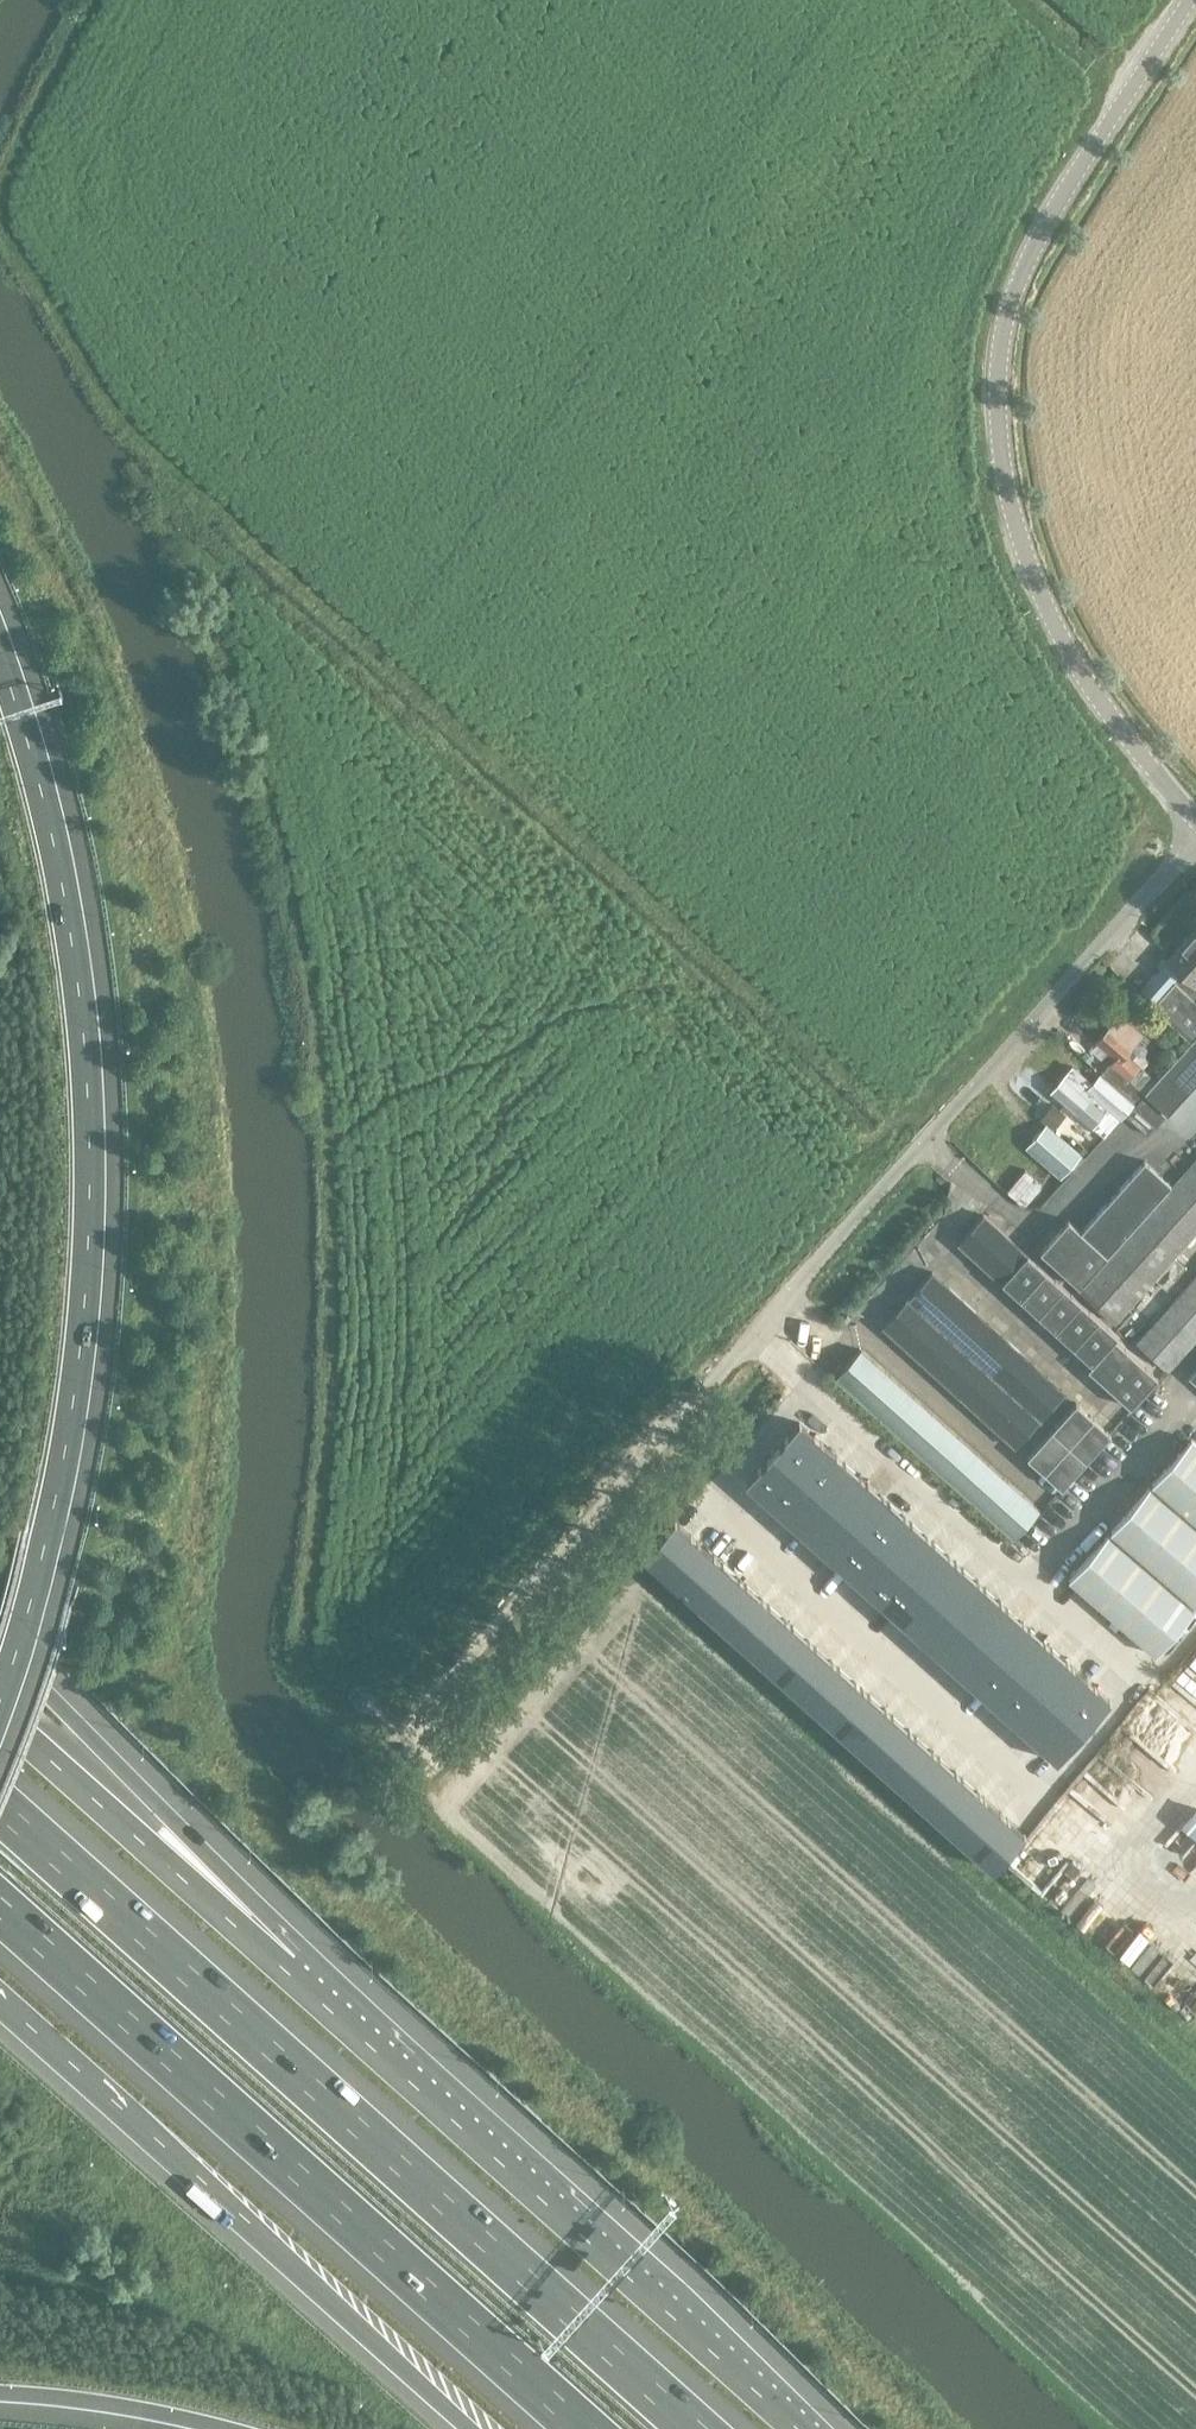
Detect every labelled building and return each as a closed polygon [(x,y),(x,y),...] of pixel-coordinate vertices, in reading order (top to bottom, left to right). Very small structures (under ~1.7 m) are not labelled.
[(1173,955),(1186,967),(1181,973),(1195,985),(1195,984),(1195,929),(1173,955)] [(1174,982),(1177,979),(1190,991),(1195,985),(1181,973),(1186,967),(1173,955),(1141,989),(1156,1003),(1152,1006),(1190,1041),(1144,1093),(1143,1094),(1134,1103),(1133,1105),(1127,1111),(1148,1131),(1165,1113),(1167,1114),(1195,1083),(1195,1001),(1174,982)] [(1134,1103),(1143,1094),(1129,1081),(1141,1067),(1126,1054),(1143,1036),(1120,1015),(1096,1041),(1115,1058),(1101,1074),(1134,1103)] [(1091,1126),(1104,1111),(1108,1108),(1120,1119),(1133,1105),(1100,1075),(1087,1089),(1092,1094),(1089,1098),(1081,1090),(1089,1081),(1074,1067),(1052,1092),(1091,1126)] [(1079,1151),(1047,1123),(1026,1144),(1058,1173),(1079,1151)] [(1170,1185),(1144,1161),(1080,1232),(1107,1255),(1170,1185)] [(1195,1233),(1195,1162),(1080,1290),(1115,1322),(1154,1279),(1174,1257),(1195,1233)] [(1117,1336),(983,1214),(957,1243),(1091,1364),(1092,1364),(1090,1366),(1131,1403),(1156,1375),(1115,1338),(1117,1336)] [(1107,1255),(1080,1232),(1068,1220),(1042,1249),(1080,1285),(1107,1255)] [(1017,1446),(1066,1392),(933,1271),(884,1325),(1017,1446)] [(1195,1340),(1195,1276),(1167,1308),(1152,1324),(1137,1341),(1169,1370),(1195,1340)] [(845,1369),(840,1363),(832,1372),(1015,1535),(1039,1508),(862,1350),(845,1369)] [(1116,1425),(1133,1406),(1118,1392),(1101,1410),(1116,1425)] [(1076,1403),(1028,1456),(1061,1485),(1108,1432),(1076,1403)] [(795,1471),(822,1442),(799,1422),(773,1451),(795,1471)] [(1191,1439),(1151,1485),(1195,1524),(1195,1444),(1191,1439)] [(817,1491),(844,1461),(822,1442),(795,1471),(817,1491)] [(768,1501),(795,1471),(773,1451),(746,1481),(768,1501)] [(839,1511),(866,1481),(844,1461),(817,1491),(839,1511)] [(817,1491),(795,1471),(768,1501),(790,1521),(817,1491)] [(862,1531),(888,1501),(866,1481),(839,1511),(862,1531)] [(1110,1532),(1195,1607),(1195,1527),(1150,1487),(1110,1532)] [(813,1541),(839,1511),(817,1491),(790,1521),(813,1541)] [(884,1551),(910,1521),(888,1501),(862,1531),(884,1551)] [(862,1531),(839,1511),(813,1541),(835,1561),(862,1531)] [(667,1576),(699,1541),(675,1520),(644,1555),(667,1576)] [(906,1570),(932,1540),(910,1521),(884,1551),(906,1570)] [(884,1551),(862,1531),(835,1561),(857,1580),(884,1551)] [(1108,1534),(1069,1580),(1155,1655),(1195,1608),(1108,1534)] [(928,1591),(955,1561),(932,1540),(906,1570),(928,1591)] [(690,1597),(722,1562),(699,1541),(667,1576),(690,1597)] [(906,1570),(884,1551),(857,1580),(879,1600),(906,1570)] [(951,1610),(977,1581),(955,1561),(928,1591),(951,1610)] [(714,1618),(745,1583),(722,1562),(690,1597),(714,1618)] [(928,1591),(906,1570),(879,1600),(902,1620),(928,1591)] [(973,1630),(999,1600),(977,1581),(951,1610),(973,1630)] [(737,1639),(768,1604),(745,1583),(714,1618),(737,1639)] [(951,1610),(928,1591),(902,1620),(924,1640),(951,1610)] [(995,1650),(1022,1620),(999,1600),(973,1630),(995,1650)] [(760,1660),(792,1625),(768,1604),(737,1639),(760,1660)] [(973,1630),(951,1610),(924,1640),(946,1660),(973,1630)] [(1017,1670),(1044,1640),(1022,1620),(995,1650),(1017,1670)] [(784,1680),(815,1645),(792,1625),(760,1660),(784,1680)] [(968,1680),(995,1650),(973,1630),(946,1660),(968,1680)] [(1039,1690),(1066,1660),(1044,1640),(1017,1670),(1039,1690)] [(807,1701),(838,1666),(815,1645),(784,1680),(807,1701)] [(1017,1670),(995,1650),(968,1680),(990,1700),(1017,1670)] [(1061,1709),(1088,1680),(1066,1660),(1039,1690),(1061,1709)] [(830,1722),(861,1687),(838,1666),(807,1701),(830,1722)] [(1039,1690),(1017,1670),(990,1700),(1012,1719),(1039,1690)] [(1111,1700),(1088,1680),(1061,1709),(1084,1729),(1111,1700)] [(853,1743),(885,1708),(861,1687),(830,1722),(853,1743)] [(1061,1709),(1039,1690),(1012,1719),(1035,1739),(1061,1709)] [(877,1764),(908,1729),(885,1708),(853,1743),(877,1764)] [(1057,1759),(1084,1729),(1061,1709),(1035,1739),(1057,1759)] [(900,1785),(931,1749),(908,1729),(877,1764),(900,1785)] [(923,1805),(955,1770),(931,1749),(900,1785),(923,1805)] [(947,1826),(978,1791),(955,1770),(923,1805),(947,1826)] [(970,1847),(1001,1812),(978,1791),(947,1826),(970,1847)] [(1025,1833),(1001,1812),(970,1847),(993,1868),(998,1863),(1025,1833)] [(1188,1825),(1195,1833),(1195,1816),(1188,1825)]
